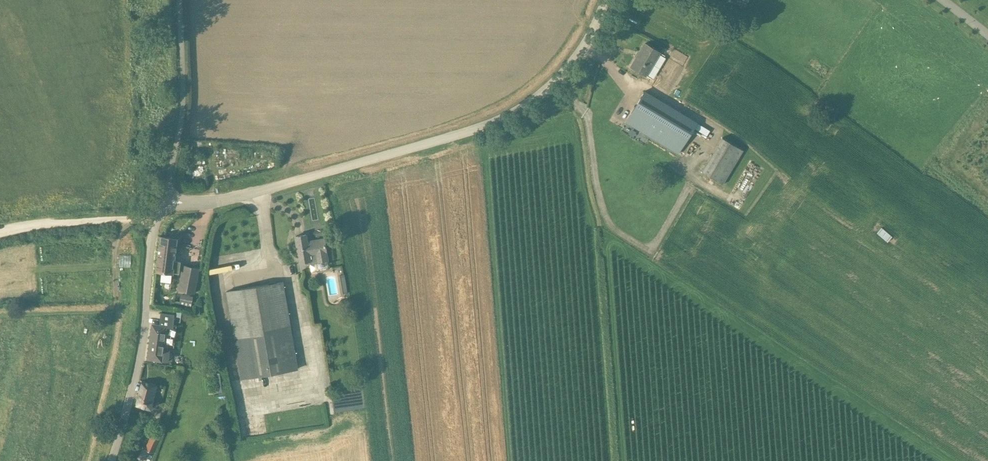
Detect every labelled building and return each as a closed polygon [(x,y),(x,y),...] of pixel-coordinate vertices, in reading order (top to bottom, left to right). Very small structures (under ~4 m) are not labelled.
[(646,75),(660,53),(645,44),(631,67),(646,75)] [(645,91),(626,122),(678,153),(697,122),(645,91)] [(697,124),(694,129),(706,135),(708,129),(697,124)] [(723,185),(743,150),(722,138),(701,172),(723,185)] [(892,237),(881,228),(877,233),(887,242),(892,237)] [(324,239),(307,242),(306,234),(296,236),(300,262),(310,261),(311,263),(328,260),(324,239)] [(173,273),(177,238),(161,236),(156,271),(173,273)] [(195,294),(200,268),(183,265),(178,290),(195,294)] [(298,369),(283,281),(226,291),(241,379),(298,369)] [(191,307),(193,296),(181,294),(179,305),(191,307)] [(162,312),(160,325),(152,324),(148,359),(162,361),(166,328),(170,328),(171,322),(174,322),(175,314),(162,312)] [(215,373),(218,392),(225,391),(222,372),(215,373)] [(156,385),(142,382),(137,405),(151,408),(156,385)] [(151,434),(144,449),(153,453),(160,438),(151,434)]
